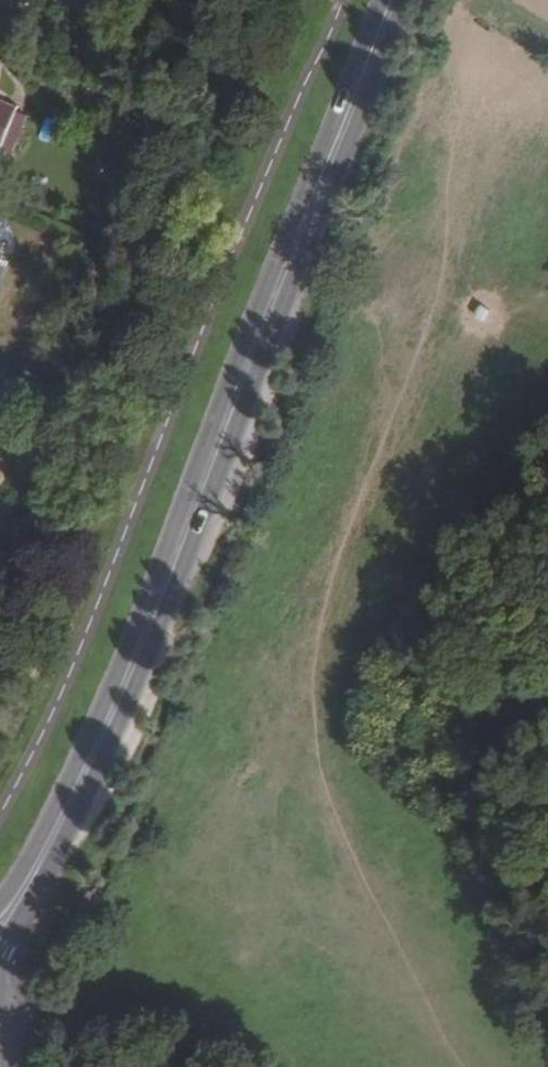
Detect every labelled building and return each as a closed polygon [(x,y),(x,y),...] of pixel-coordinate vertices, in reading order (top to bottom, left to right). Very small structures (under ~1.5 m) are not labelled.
[(17,114),(20,108),(0,100),(0,107),(17,114)] [(4,148),(17,114),(0,107),(0,146),(4,148)] [(0,381),(0,398),(7,401),(13,386),(0,381)]
